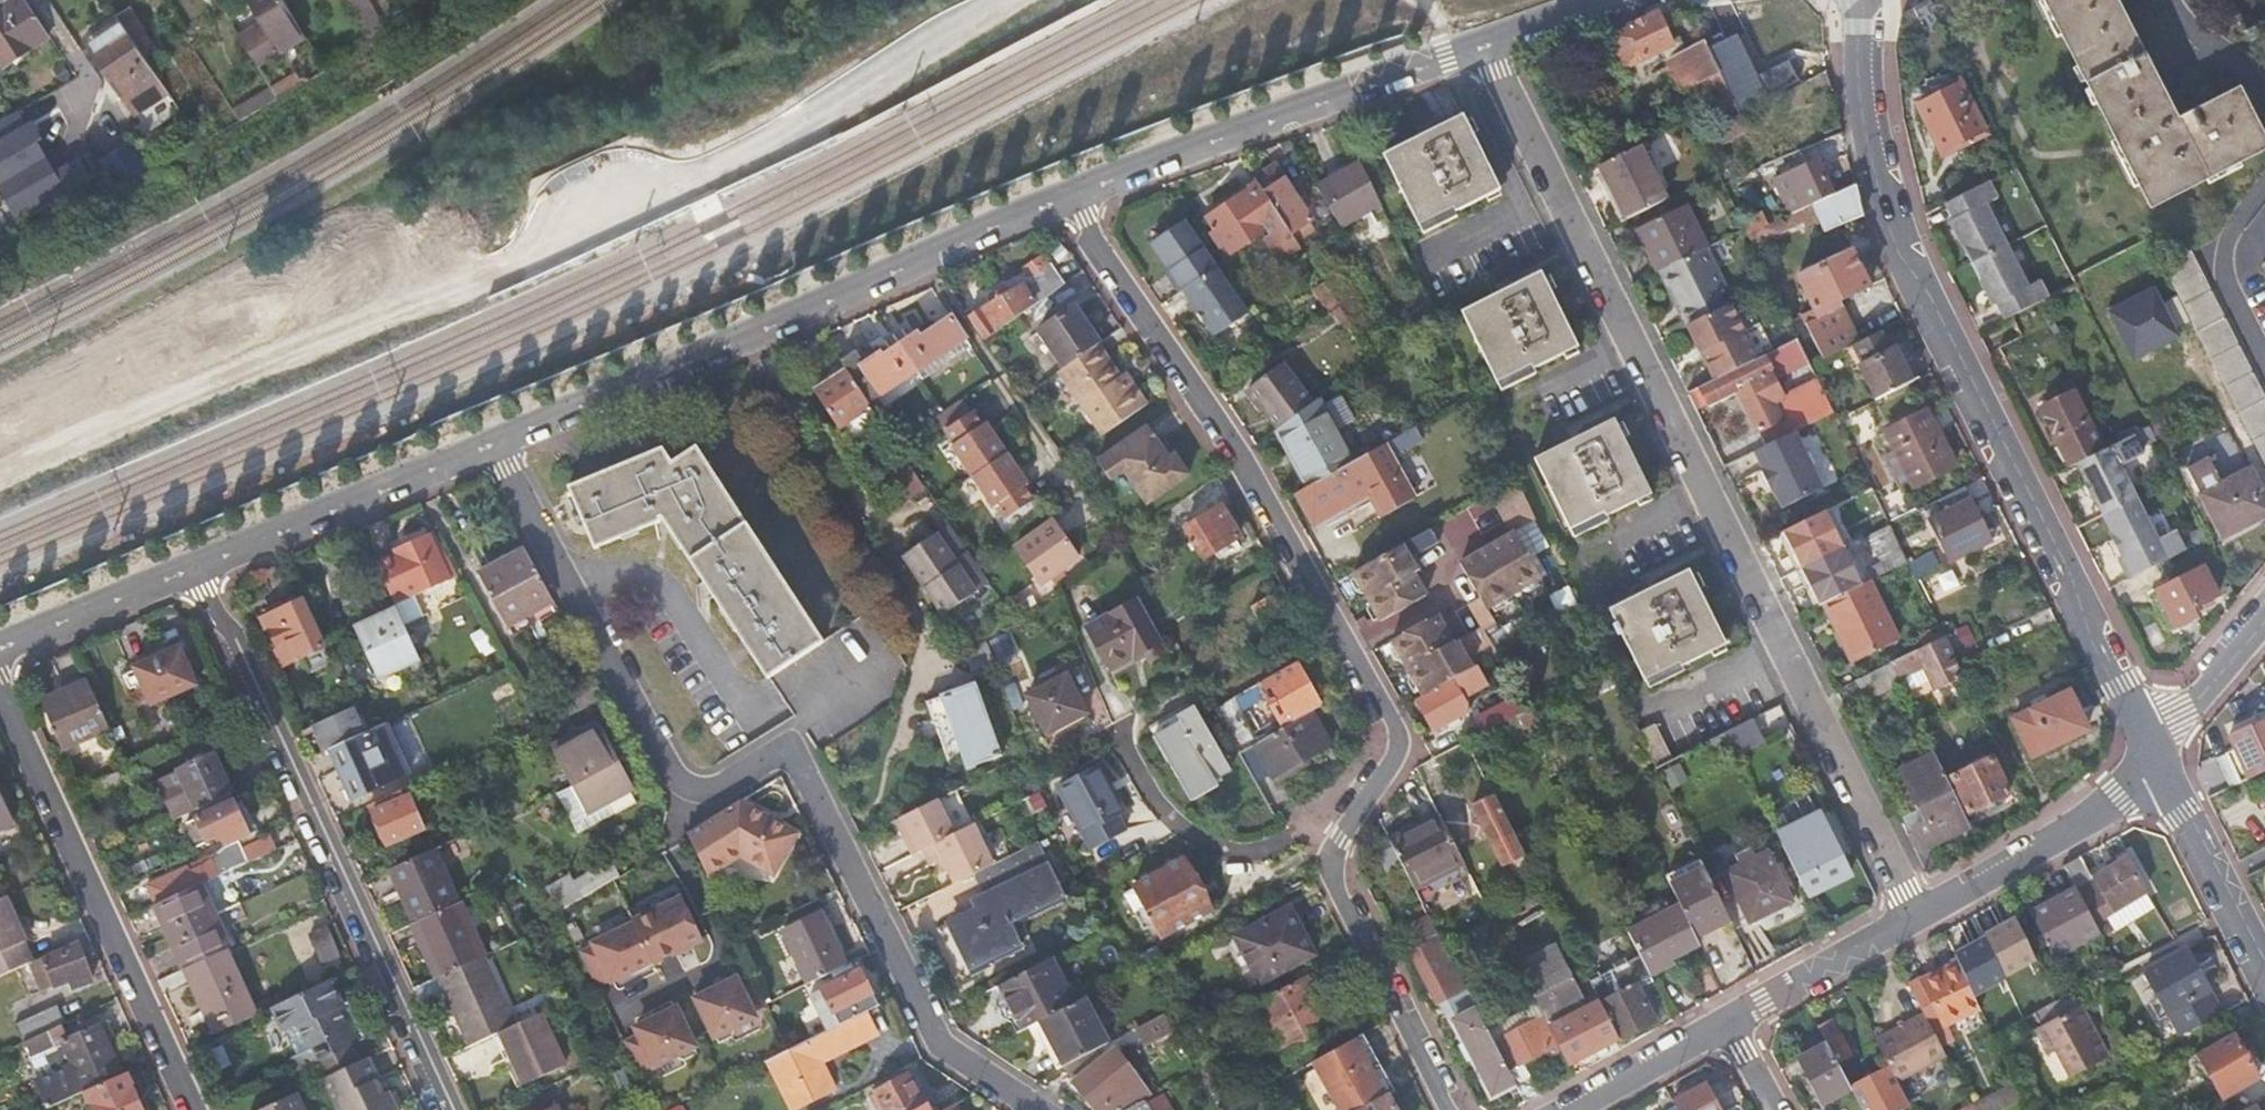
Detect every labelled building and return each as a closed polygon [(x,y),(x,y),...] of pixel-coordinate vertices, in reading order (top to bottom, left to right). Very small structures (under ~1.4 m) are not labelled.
[(2,66),(48,37),(24,0),(11,0),(6,3),(4,0),(0,0),(0,62),(2,66)] [(255,65),(302,37),(280,0),(261,0),(272,18),(239,38),(255,65)] [(383,30),(366,0),(349,0),(370,39),(383,30)] [(1913,8),(1928,37),(1945,28),(1930,0),(1925,0),(1915,5),(1912,6),(1913,8)] [(2147,210),(2197,185),(2218,175),(2264,151),(2264,143),(2240,91),(2189,117),(2176,123),(2114,0),(2042,0),(2147,210)] [(118,17),(136,44),(146,37),(128,10),(118,17)] [(1629,29),(1611,37),(1626,70),(1673,48),(1658,14),(1628,28),(1629,29)] [(134,112),(167,91),(136,44),(118,17),(117,15),(85,37),(134,112)] [(1800,80),(1790,59),(1759,73),(1739,30),(1711,43),(1728,78),(1725,80),(1739,109),(1800,80)] [(1741,114),(1705,40),(1667,59),(1683,90),(1701,81),(1721,123),(1741,114)] [(276,99),(300,85),(295,77),(271,91),(276,99)] [(1958,81),(1918,101),(1944,152),(1984,132),(1958,81)] [(1805,82),(1770,103),(1778,116),(1813,101),(1805,82)] [(238,121),(276,99),(271,91),(270,89),(232,111),(238,121)] [(1777,160),(1797,152),(1811,147),(1812,146),(1798,112),(1763,125),(1777,160)] [(1418,227),(1419,226),(1453,209),(1498,187),(1463,116),(1383,155),(1418,227)] [(0,137),(0,187),(15,219),(84,188),(73,162),(55,170),(34,121),(0,137)] [(97,161),(116,190),(150,171),(130,140),(97,161)] [(1665,199),(1638,145),(1599,165),(1625,218),(1664,199),(1665,199)] [(1790,214),(1833,195),(1816,159),(1774,178),(1790,214)] [(1360,163),(1319,188),(1341,227),(1380,203),(1360,163)] [(1274,165),(1254,178),(1258,184),(1282,219),(1292,235),(1312,221),(1274,165)] [(1988,180),(1945,203),(1953,219),(1949,221),(1970,263),(2006,245),(1985,203),(1997,197),(1988,180)] [(1292,235),(1282,219),(1258,184),(1207,218),(1216,231),(1212,234),(1220,247),(1225,244),(1231,253),(1264,231),(1268,237),(1262,241),(1278,264),(1301,248),(1292,235)] [(1790,214),(1768,225),(1747,234),(1752,245),(1790,228),(1794,236),(1801,233),(1797,223),(1804,222),(1806,226),(1819,220),(1824,232),(1864,215),(1862,208),(1859,198),(1856,185),(1851,186),(1833,195),(1790,214)] [(1635,228),(1657,271),(1704,247),(1705,247),(1684,205),(1635,228)] [(1453,209),(1419,226),(1423,234),(1457,217),(1453,209)] [(1763,214),(1742,224),(1744,227),(1747,234),(1768,225),(1763,214)] [(1186,219),(1152,243),(1215,336),(1249,313),(1186,219)] [(2006,245),(1970,263),(1992,308),(1997,305),(2004,320),(2042,301),(2048,298),(2039,281),(2027,287),(2006,245)] [(1677,309),(1686,325),(1724,305),(1717,291),(1724,287),(1704,247),(1657,271),(1670,296),(1677,309)] [(1800,315),(1822,359),(1841,350),(1860,341),(1839,299),(1870,283),(1851,248),(1797,276),(1813,309),(1800,315)] [(2264,466),(2264,399),(2189,249),(2161,263),(2184,308),(2264,466)] [(1023,283),(970,315),(985,338),(999,329),(996,325),(1035,301),(1037,303),(1066,281),(1055,265),(1024,285),(1023,283)] [(1541,273),(1461,312),(1495,382),(1496,382),(1500,390),(1533,373),(1530,365),(1575,343),(1541,273)] [(1338,274),(1324,284),(1340,308),(1354,298),(1338,274)] [(902,337),(949,309),(933,282),(886,310),(902,337)] [(1340,308),(1324,284),(1314,290),(1324,305),(1330,314),(1334,312),(1340,308)] [(2153,285),(2107,309),(2133,360),(2179,337),(2153,285)] [(1686,325),(1699,352),(1743,330),(1730,302),(1724,305),(1686,325)] [(1099,345),(1073,307),(1039,330),(1063,367),(1068,365),(1114,429),(1157,399),(1135,368),(1131,370),(1108,338),(1099,345)] [(1353,326),(1340,308),(1334,312),(1346,331),(1353,326)] [(970,346),(951,316),(921,337),(918,333),(883,356),(881,352),(862,364),(881,394),(917,370),(923,378),(970,346)] [(1699,352),(1713,379),(1757,357),(1743,330),(1699,352)] [(1859,364),(1877,399),(1911,382),(1893,347),(1887,350),(1878,332),(1860,341),(1841,350),(1851,368),(1859,364)] [(1713,379),(1686,392),(1700,420),(1713,414),(1714,414),(1709,404),(1738,390),(1767,446),(1795,432),(1835,412),(1818,379),(1783,397),(1769,370),(1770,369),(1769,366),(1802,350),(1796,338),(1757,357),(1713,379)] [(1811,363),(1781,378),(1787,390),(1817,375),(1811,363)] [(844,364),(819,380),(824,387),(817,390),(847,436),(856,437),(881,420),(844,364)] [(1270,436),(1303,411),(1273,371),(1240,396),(1244,401),(1255,417),(1270,436)] [(2077,463),(2104,449),(2073,390),(2039,408),(2069,467),(2077,463)] [(1327,401),(1337,424),(1354,417),(1343,394),(1327,401)] [(1350,463),(1318,400),(1303,411),(1270,436),(1268,437),(1299,491),(1350,463)] [(985,424),(976,411),(948,430),(957,444),(954,446),(996,508),(1000,505),(1008,519),(1037,500),(1028,486),(1030,484),(988,423),(985,424)] [(1885,431),(1897,455),(1937,435),(1926,412),(1885,431)] [(1568,529),(1569,529),(1603,512),(1648,490),(1613,419),(1533,459),(1568,529)] [(1159,444),(1148,427),(1096,463),(1109,481),(1123,471),(1147,504),(1190,474),(1165,440),(1159,444)] [(1422,441),(1415,427),(1389,441),(1396,455),(1422,441)] [(1767,446),(1754,452),(1763,470),(1761,470),(1772,491),(1773,490),(1782,508),(1822,488),(1795,432),(1767,446)] [(1937,435),(1897,455),(1914,488),(1954,468),(1937,435)] [(2134,435),(2115,443),(2125,462),(2143,453),(2134,435)] [(2125,462),(2115,443),(2104,449),(2077,463),(2086,482),(2084,483),(2085,486),(2091,496),(2092,498),(2094,497),(2103,514),(2135,498),(2118,465),(2125,462)] [(1383,444),(1350,463),(1299,491),(1296,493),(1313,525),(1371,491),(1383,513),(1413,497),(1383,444)] [(826,648),(696,446),(672,462),(662,449),(570,487),(594,548),(665,520),(755,660),(770,681),(780,696),(818,752),(895,703),(907,665),(877,619),(826,648)] [(926,488),(901,451),(884,463),(909,500),(926,488)] [(2264,516),(2264,497),(2250,468),(2199,495),(2222,539),(2264,516)] [(1517,482),(1491,497),(1512,534),(1515,532),(1535,521),(1531,513),(1517,482)] [(2091,496),(2085,486),(2080,488),(2086,499),(2091,496)] [(1964,487),(1938,500),(1945,512),(1928,519),(1949,562),(1991,541),(1964,487)] [(2129,579),(2173,557),(2164,539),(2158,542),(2136,498),(2135,498),(2103,514),(2104,515),(2112,531),(2110,533),(2113,540),(2121,554),(2124,560),(2120,562),(2129,579)] [(1239,537),(1219,506),(1184,528),(1204,559),(1239,537)] [(1838,509),(1788,533),(1805,567),(1855,543),(1838,509)] [(1603,512),(1569,529),(1573,537),(1607,520),(1603,512)] [(991,581),(951,523),(905,554),(944,613),(991,581)] [(1078,559),(1054,523),(1016,548),(1041,585),(1078,559)] [(1807,590),(1815,607),(1824,603),(1869,581),(1907,562),(1890,527),(1865,539),(1872,553),(1877,551),(1882,562),(1845,580),(1843,578),(1829,585),(1828,581),(1807,590)] [(450,581),(458,577),(435,528),(427,532),(450,581)] [(1389,553),(1352,573),(1355,578),(1364,595),(1368,602),(1378,619),(1379,622),(1426,596),(1413,573),(1416,572),(1412,565),(1417,563),(1413,556),(1438,542),(1431,530),(1389,553)] [(396,554),(375,564),(394,603),(413,594),(415,597),(450,581),(427,532),(406,542),(409,548),(396,554)] [(1515,532),(1512,534),(1460,563),(1480,598),(1467,606),(1480,629),(1452,645),(1445,632),(1435,615),(1390,640),(1392,645),(1402,662),(1409,674),(1418,691),(1421,696),(1453,678),(1496,653),(1483,630),(1495,623),(1487,608),(1490,606),(1508,596),(1519,590),(1537,580),(1541,577),(1515,532)] [(2173,557),(2186,549),(2177,532),(2164,539),(2173,557)] [(2121,554),(2113,540),(2109,542),(2116,556),(2121,554)] [(553,600),(525,547),(479,573),(505,626),(553,600)] [(2202,568),(2155,592),(2174,629),(2197,617),(2193,609),(2217,596),(2202,568)] [(1644,681),(1645,681),(1678,664),(1679,664),(1705,651),(1723,642),(1688,571),(1670,580),(1609,610),(1616,624),(1612,626),(1618,637),(1621,635),(1644,681)] [(1927,604),(1913,575),(1893,585),(1903,607),(1906,605),(1915,623),(1923,619),(1929,632),(1917,638),(1922,647),(1943,636),(1927,604)] [(1899,639),(1869,581),(1824,603),(1853,661),(1899,639)] [(1270,596),(1250,608),(1262,629),(1267,626),(1277,643),(1293,634),(1270,596)] [(282,609),(261,618),(274,646),(282,665),(299,657),(307,674),(330,663),(301,601),(299,602),(294,598),(284,602),(282,609)] [(1136,601),(1086,629),(1111,671),(1160,642),(1136,601)] [(378,678),(419,660),(396,609),(355,627),(378,678)] [(1943,636),(1922,647),(1915,650),(1890,663),(1896,676),(1898,679),(1923,666),(1935,690),(1962,677),(1960,671),(1959,671),(1950,651),(1943,636)] [(1006,637),(992,641),(998,662),(1013,657),(1006,637)] [(179,647),(132,668),(151,708),(197,687),(179,647)] [(982,654),(978,647),(967,653),(972,660),(982,654)] [(1896,676),(1890,663),(1865,675),(1872,688),(1896,676)] [(1678,664),(1645,681),(1648,689),(1682,672),(1679,664),(1678,664)] [(1258,686),(1282,729),(1311,713),(1320,708),(1296,665),(1258,686)] [(1067,676),(1026,696),(1049,741),(1089,721),(1067,676)] [(1470,709),(1453,678),(1421,696),(1414,699),(1432,730),(1470,709)] [(62,749),(109,728),(88,682),(65,693),(69,701),(45,712),(52,728),(50,729),(53,736),(55,735),(62,749)] [(1003,755),(978,683),(929,700),(952,773),(1003,755)] [(2069,692),(2014,718),(2032,757),(2087,730),(2069,692)] [(1146,728),(1151,737),(1195,713),(1200,710),(1194,701),(1146,728)] [(1466,722),(1473,737),(1511,719),(1503,704),(1466,722)] [(355,709),(302,734),(314,758),(330,751),(366,734),(355,709)] [(1517,716),(1516,716),(1526,735),(1536,730),(1527,711),(1517,716)] [(1195,713),(1151,737),(1186,795),(1230,771),(1195,713)] [(1282,729),(1238,754),(1254,783),(1268,775),(1271,779),(1329,748),(1311,713),(1282,729)] [(1744,748),(1765,737),(1753,716),(1733,727),(1744,748)] [(2264,771),(2264,720),(2227,737),(2233,751),(2226,754),(2239,782),(2264,771)] [(385,725),(366,734),(330,751),(341,775),(350,770),(362,797),(408,776),(385,725)] [(638,802),(597,725),(554,749),(594,826),(638,802)] [(1656,767),(1671,759),(1654,725),(1639,733),(1656,767)] [(181,770),(198,808),(233,793),(216,754),(181,770)] [(1906,831),(1929,877),(1943,869),(1930,844),(1963,828),(1953,808),(1959,805),(1935,756),(1901,771),(1924,822),(1906,831)] [(1991,758),(1952,777),(1969,812),(2009,793),(1991,758)] [(1058,788),(1070,808),(1072,806),(1087,830),(1083,833),(1092,848),(1114,837),(1129,830),(1120,816),(1127,812),(1116,793),(1111,796),(1107,789),(1111,786),(1100,767),(1088,773),(1058,788)] [(118,771),(91,784),(97,798),(125,786),(118,771)] [(980,882),(1044,850),(1040,841),(992,864),(956,790),(895,819),(912,855),(923,850),(930,864),(942,859),(954,882),(976,872),(980,882)] [(400,792),(368,807),(371,815),(385,848),(423,833),(409,800),(404,802),(400,792)] [(1525,856),(1494,795),(1474,804),(1505,866),(1525,856)] [(741,800),(688,834),(707,874),(743,853),(782,870),(799,825),(741,800)] [(249,862),(268,853),(261,838),(253,842),(250,836),(284,820),(277,802),(242,818),(234,801),(196,818),(206,841),(223,833),(228,844),(238,839),(249,862)] [(10,829),(0,807),(0,833),(10,829)] [(1439,813),(1389,838),(1419,898),(1470,872),(1464,862),(1450,834),(1439,813)] [(1819,814),(1792,827),(1792,828),(1821,888),(1849,875),(1819,814)] [(1792,828),(1792,827),(1790,828),(1777,834),(1807,895),(1821,888),(1792,828)] [(1044,850),(980,882),(986,895),(975,900),(978,907),(938,927),(964,980),(977,974),(975,968),(1023,944),(1013,923),(1067,896),(1050,863),(1044,850)] [(431,851),(381,874),(405,927),(455,903),(431,851)] [(1768,851),(1724,871),(1749,923),(1792,902),(1768,851)] [(2081,855),(2065,865),(2076,887),(2094,921),(2145,891),(2127,857),(2092,877),(2081,855)] [(1183,859),(1134,885),(1162,936),(1211,910),(1183,859)] [(1665,876),(1669,884),(1679,905),(1694,935),(1729,918),(1704,866),(1700,859),(1665,876)] [(566,877),(548,889),(560,913),(595,892),(618,877),(609,863),(571,886),(566,877)] [(148,885),(156,904),(197,885),(188,867),(148,885)] [(155,905),(154,905),(184,968),(229,948),(232,947),(202,883),(197,885),(156,904),(155,905)] [(2056,957),(2100,934),(2094,921),(2076,887),(2032,911),(2056,957)] [(701,939),(682,898),(656,911),(632,923),(634,925),(652,962),(676,951),(692,943),(701,939)] [(30,964),(21,944),(22,944),(2,899),(0,900),(0,977),(30,964)] [(1516,964),(1542,1015),(1561,1052),(1568,1066),(1619,1039),(1600,1002),(1599,1000),(1587,1006),(1576,984),(1586,979),(1546,900),(1526,910),(1540,938),(1517,949),(1523,960),(1516,964)] [(455,903),(405,927),(429,981),(479,958),(480,958),(455,903)] [(1679,905),(1627,931),(1649,974),(1674,962),(1671,957),(1698,943),(1694,935),(1679,905)] [(632,923),(656,911),(651,910),(646,908),(642,908),(636,909),(631,910),(627,911),(632,923)] [(1286,909),(1232,937),(1257,984),(1311,956),(1286,909)] [(846,964),(821,913),(783,930),(806,981),(846,964)] [(1451,962),(1427,914),(1397,929),(1408,951),(1402,955),(1435,1022),(1445,1016),(1455,1036),(1459,1034),(1489,1094),(1512,1082),(1503,1063),(1492,1042),(1469,997),(1451,962)] [(614,929),(616,933),(633,925),(631,920),(614,929)] [(653,965),(652,962),(634,925),(616,933),(579,952),(596,987),(616,977),(628,971),(631,975),(633,975),(653,965)] [(322,928),(307,936),(322,965),(337,958),(322,928)] [(2052,997),(2020,933),(2006,940),(2022,973),(2040,1010),(2045,1008),(2055,1003),(2052,997)] [(92,981),(78,942),(34,962),(43,987),(53,983),(55,988),(70,982),(73,989),(92,981)] [(694,948),(692,943),(676,951),(678,956),(694,948)] [(229,948),(184,968),(214,1033),(258,1012),(229,948)] [(2222,1014),(2185,949),(2143,972),(2180,1037),(2222,1014)] [(1073,1003),(1050,957),(993,987),(1016,1032),(1031,1025),(1036,1022),(1073,1003)] [(429,981),(428,981),(459,1051),(484,1039),(491,1035),(499,1032),(510,1027),(479,958),(429,981)] [(1908,986),(1920,1009),(1924,1017),(1932,1033),(1979,1010),(1964,977),(1958,963),(1908,986)] [(631,975),(628,971),(616,977),(619,982),(634,975),(633,975),(631,975)] [(878,1004),(860,971),(823,989),(838,1023),(769,1057),(795,1108),(835,1089),(821,1059),(878,1031),(867,1010),(878,1004)] [(1964,977),(1979,1010),(1992,1036),(2034,1014),(2015,977),(2015,976),(1982,993),(1972,972),(1964,977)] [(1256,1000),(1255,1001),(1284,1056),(1313,1041),(1308,1031),(1329,1020),(1306,976),(1256,1000)] [(713,985),(695,994),(719,1043),(732,1037),(736,1025),(769,1009),(754,977),(738,985),(735,979),(730,983),(718,988),(716,984),(713,985)] [(718,988),(730,983),(727,977),(713,984),(713,985),(716,984),(718,988)] [(1600,1002),(1619,1039),(1656,1020),(1637,983),(1600,1002)] [(2061,999),(2055,1003),(2045,1008),(2053,1022),(2048,1025),(2059,1047),(2066,1043),(2080,1070),(2107,1056),(2098,1039),(2092,1026),(2081,1007),(2079,1008),(2071,994),(2061,999)] [(1084,997),(1073,1003),(1036,1022),(1061,1067),(1103,1045),(1107,1041),(1085,997),(1084,997)] [(351,1046),(357,1043),(349,1025),(357,1021),(348,1001),(315,1014),(309,1017),(306,1012),(300,1015),(303,1020),(297,1023),(311,1048),(291,1058),(296,1071),(302,1068),(317,1061),(351,1046)] [(56,1028),(74,1020),(64,1002),(17,1023),(26,1042),(44,1034),(56,1028)] [(697,1054),(673,1004),(654,1014),(652,1014),(654,1019),(642,1025),(637,1027),(639,1033),(624,1040),(639,1072),(672,1056),(684,1060),(697,1054)] [(535,1015),(510,1027),(499,1032),(491,1035),(513,1087),(562,1066),(539,1013),(535,1015)] [(639,1019),(642,1025),(654,1019),(652,1014),(654,1014),(654,1013),(639,1019)] [(1171,1028),(1163,1013),(1137,1026),(1145,1042),(1171,1028)] [(1512,1082),(1523,1101),(1523,1102),(1538,1094),(1523,1065),(1553,1050),(1555,1055),(1561,1052),(1542,1015),(1492,1042),(1503,1063),(1512,1082)] [(1875,1041),(1889,1068),(1851,1088),(1863,1109),(1899,1109),(1908,1105),(1897,1084),(1946,1060),(1932,1033),(1924,1017),(1875,1041)] [(1846,1047),(1832,1020),(1818,1028),(1827,1044),(1799,1059),(1823,1103),(1849,1089),(1832,1054),(1846,1047)] [(40,1078),(52,1107),(66,1101),(80,1094),(90,1089),(127,1072),(121,1060),(111,1037),(118,1034),(112,1021),(106,1023),(105,1021),(69,1036),(80,1061),(40,1078)] [(63,1046),(56,1028),(44,1034),(26,1042),(34,1058),(63,1046)] [(2232,1034),(2197,1052),(2221,1095),(2255,1077),(2232,1034)] [(513,1087),(491,1035),(484,1039),(506,1090),(513,1087)] [(1354,1038),(1315,1059),(1342,1109),(1359,1109),(1388,1095),(1395,1091),(1394,1090),(1393,1090),(1392,1088),(1390,1086),(1388,1085),(1385,1084),(1383,1083),(1380,1083),(1378,1083),(1376,1078),(1377,1077),(1378,1076),(1379,1075),(1380,1074),(1380,1072),(1380,1071),(1380,1069),(1380,1068),(1379,1066),(1379,1065),(1378,1064),(1376,1063),(1375,1062),(1373,1062),(1372,1061),(1370,1062),(1369,1062),(1367,1063),(1354,1038)] [(365,1078),(351,1046),(317,1061),(332,1093),(365,1078)] [(1099,1109),(1120,1109),(1135,1102),(1124,1088),(1121,1091),(1112,1080),(1117,1077),(1107,1064),(1102,1068),(1098,1063),(1075,1082),(1099,1109)] [(133,1069),(127,1072),(90,1089),(99,1109),(152,1109),(133,1069)] [(365,1078),(332,1093),(340,1109),(382,1109),(377,1099),(383,1096),(373,1074),(365,1078)] [(876,1093),(885,1109),(930,1109),(921,1094),(919,1095),(908,1075),(876,1093)] [(2022,1098),(2014,1082),(1958,1109),(1999,1109),(2022,1098)] [(1672,1102),(1674,1107),(1668,1109),(1718,1109),(1704,1084),(1672,1102)] [(1149,1094),(1144,1097),(1151,1109),(1171,1109),(1162,1093),(1152,1099),(1149,1094)] [(295,1095),(264,1109),(302,1109),(295,1095)] [(1359,1109),(1396,1109),(1388,1095),(1359,1109)] [(1144,1097),(1135,1102),(1120,1109),(1151,1109),(1144,1097)] [(2236,1109),(2263,1109),(2255,1097),(2236,1109)]
